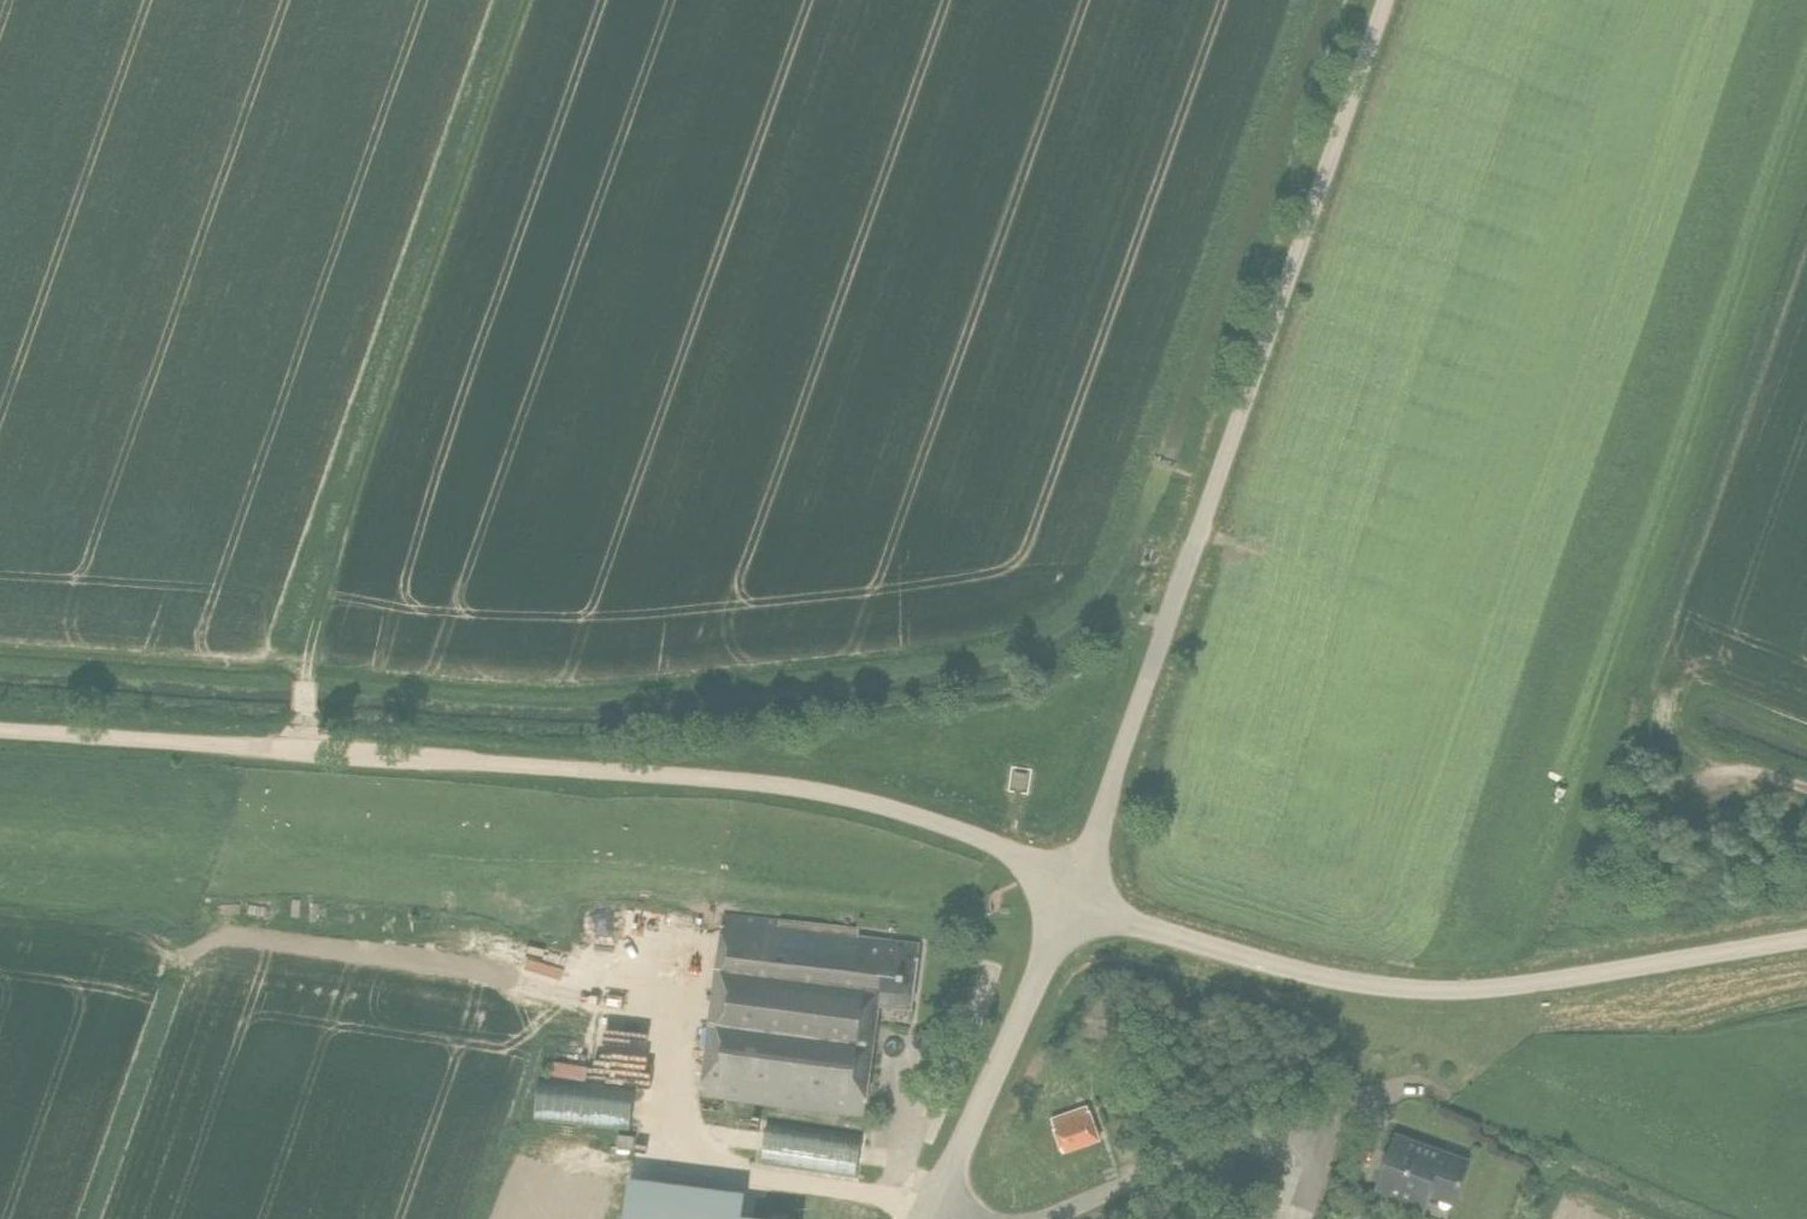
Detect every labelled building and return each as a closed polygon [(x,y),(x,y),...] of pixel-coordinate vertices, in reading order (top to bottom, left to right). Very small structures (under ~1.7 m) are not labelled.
[(723,917),(701,1097),(866,1117),(880,1006),(912,1011),(920,946),(858,939),(858,931),(723,917)] [(598,1013),(560,1019),(562,1030),(600,1025),(598,1013)] [(587,1080),(589,1065),(555,1061),(553,1075),(587,1080)] [(635,1090),(538,1078),(534,1120),(630,1131),(635,1090)] [(1130,1104),(1126,1092),(1111,1097),(1115,1109),(1130,1104)] [(1087,1110),(1050,1122),(1061,1154),(1097,1142),(1087,1110)] [(760,1164),(864,1173),(868,1131),(764,1122),(760,1164)] [(636,1136),(619,1134),(617,1146),(634,1149),(636,1136)] [(1377,1189),(1424,1205),(1428,1194),(1454,1203),(1460,1185),(1466,1166),(1439,1157),(1442,1151),(1395,1135),(1377,1189)]
